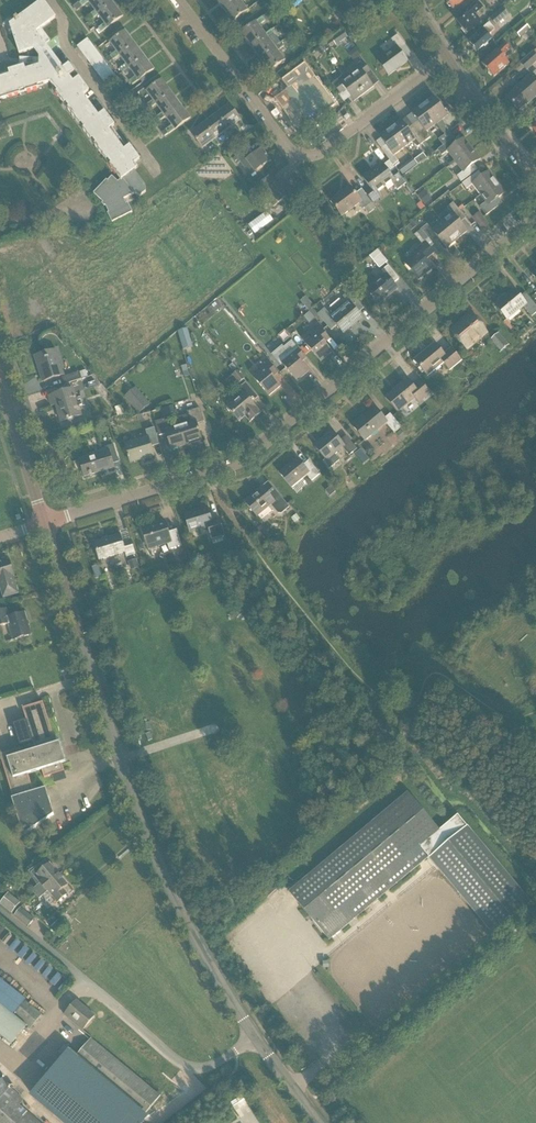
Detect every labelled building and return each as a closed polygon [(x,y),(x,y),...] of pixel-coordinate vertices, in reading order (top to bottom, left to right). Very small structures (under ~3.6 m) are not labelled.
[(110,0),(91,0),(89,2),(95,11),(89,16),(92,20),(98,15),(113,4),(110,0)] [(223,9),(234,0),(216,0),(223,9)] [(223,9),(232,22),(247,10),(241,1),(242,0),(234,0),(223,9)] [(447,0),(446,1),(447,3),(447,5),(449,7),(451,8),(452,9),(463,0),(447,0)] [(41,29),(56,18),(43,1),(18,20),(17,19),(14,21),(15,22),(10,25),(19,54),(34,49),(40,57),(40,59),(34,59),(34,65),(40,65),(40,66),(25,71),(24,67),(9,71),(10,76),(0,79),(0,98),(1,100),(20,94),(19,91),(24,90),(25,92),(39,88),(38,85),(43,84),(50,82),(54,87),(58,91),(55,93),(64,104),(66,103),(69,107),(67,108),(79,125),(81,123),(85,127),(82,129),(91,140),(93,139),(96,143),(94,145),(106,161),(108,159),(112,163),(109,165),(121,180),(118,182),(111,177),(107,182),(106,181),(94,194),(106,206),(109,213),(108,214),(112,223),(133,212),(128,203),(126,204),(124,199),(134,194),(140,196),(146,192),(146,186),(134,170),(137,168),(134,164),(140,159),(130,146),(124,151),(108,130),(114,125),(105,112),(99,117),(83,96),(89,91),(79,78),(73,83),(69,77),(75,72),(69,65),(63,69),(45,45),(50,41),(41,29)] [(79,2),(73,6),(77,11),(82,7),(79,3),(79,2)] [(475,15),(483,8),(478,2),(470,9),(469,9),(456,20),(463,28),(461,30),(466,35),(481,22),(475,15)] [(113,4),(98,15),(105,24),(98,28),(101,32),(123,16),(113,4)] [(508,15),(502,8),(490,19),(496,26),(508,15)] [(241,33),(251,46),(266,35),(265,35),(259,26),(265,21),(270,17),(267,13),(241,33)] [(520,38),(530,29),(525,23),(515,32),(520,38)] [(488,35),(495,30),(489,24),(483,29),(482,29),(477,34),(479,36),(470,43),(474,48),(473,49),(477,53),(478,52),(479,54),(493,42),(488,35)] [(281,26),(274,29),(276,36),(283,33),(281,26)] [(266,35),(251,46),(260,59),(275,47),(268,39),(275,34),(272,30),(265,35),(266,35)] [(113,60),(120,55),(135,44),(125,31),(110,43),(117,51),(110,56),(113,60)] [(343,31),(332,39),(336,45),(348,37),(343,31)] [(388,76),(408,62),(399,50),(406,46),(398,35),(391,40),(396,47),(377,61),(388,76)] [(107,86),(116,79),(88,40),(78,47),(107,86)] [(281,43),(275,47),(260,59),(270,72),(285,60),(278,51),(284,47),(281,43)] [(144,57),(135,44),(120,55),(126,64),(120,69),(123,73),(129,68),(144,57)] [(502,56),(510,49),(506,44),(498,51),(497,51),(482,65),(488,72),(488,73),(490,76),(492,76),(494,78),(509,64),(502,56)] [(325,45),(320,49),(323,53),(326,53),(330,50),(325,45)] [(359,56),(355,49),(351,52),(355,59),(359,56)] [(521,64),(527,71),(535,62),(535,50),(521,64)] [(144,57),(129,68),(135,77),(129,81),(132,85),(139,81),(154,69),(144,57)] [(351,77),(364,94),(374,87),(365,76),(371,72),(363,61),(354,68),(358,72),(351,77)] [(315,77),(314,77),(304,63),(281,80),(288,89),(274,99),(281,108),(291,101),(306,121),(317,113),(318,115),(334,103),(315,77)] [(532,74),(513,90),(514,91),(507,97),(519,111),(526,105),(526,104),(535,96),(535,79),(532,74)] [(354,102),(364,94),(351,77),(345,82),(341,78),(332,84),(340,95),(346,91),(354,102)] [(150,109),(156,104),(171,93),(162,80),(147,91),(153,100),(147,105),(150,109)] [(171,93),(156,104),(163,113),(156,118),(159,122),(166,117),(181,105),(171,93)] [(443,146),(454,138),(448,130),(448,129),(441,120),(447,116),(433,97),(423,105),(436,124),(445,135),(439,140),(443,146)] [(181,105),(166,117),(172,125),(166,130),(169,134),(175,129),(175,130),(190,118),(181,105)] [(216,114),(228,129),(236,123),(241,129),(245,126),(241,120),(229,105),(216,114)] [(418,121),(413,126),(425,142),(431,138),(426,132),(436,124),(423,105),(412,113),(418,121)] [(216,114),(204,124),(215,139),(224,132),(229,139),(233,136),(228,129),(216,114)] [(419,146),(425,142),(413,126),(407,130),(401,121),(391,129),(404,148),(411,143),(417,147),(419,146)] [(220,145),(215,139),(204,124),(191,133),(202,148),(211,142),(216,148),(220,145)] [(394,156),(404,148),(391,129),(380,137),(386,146),(381,150),(393,166),(398,162),(394,156)] [(443,146),(438,150),(438,151),(442,156),(448,152),(455,162),(472,149),(464,139),(458,144),(454,138),(443,146)] [(251,176),(271,161),(262,149),(246,161),(241,153),(233,159),(237,164),(240,162),(251,176)] [(480,160),(472,149),(455,162),(463,172),(457,177),(461,182),(477,170),(473,165),(480,160)] [(438,150),(431,155),(435,161),(442,156),(438,151),(438,150)] [(416,164),(413,160),(408,164),(411,168),(416,164)] [(372,171),(385,187),(391,183),(397,190),(406,183),(396,170),(390,174),(382,163),(372,171)] [(407,163),(398,170),(402,175),(411,168),(408,164),(407,163)] [(385,187),(372,171),(362,178),(371,189),(365,193),(373,204),(382,197),(378,192),(385,187)] [(480,195),(497,183),(489,172),(483,177),(479,172),(462,184),(467,190),(473,185),(480,195)] [(278,184),(271,175),(249,192),(255,199),(263,193),(274,207),(294,192),(285,180),(278,184)] [(497,183),(480,195),(486,203),(480,207),(486,216),(502,204),(498,198),(505,193),(497,183)] [(363,210),(372,203),(362,190),(356,195),(350,187),(331,202),(342,217),(359,204),(363,210)] [(424,190),(417,196),(425,205),(432,199),(424,190)] [(452,214),(442,222),(457,240),(467,232),(460,223),(466,219),(453,203),(447,208),(452,214)] [(479,213),(473,217),(482,230),(489,225),(479,213)] [(247,227),(253,236),(272,222),(265,214),(247,227)] [(413,222),(407,227),(411,231),(417,226),(413,222)] [(424,233),(433,245),(434,245),(440,240),(447,249),(457,240),(442,222),(432,231),(427,225),(421,230),(424,233)] [(429,248),(433,245),(424,233),(420,237),(424,243),(413,252),(416,255),(405,264),(419,280),(432,269),(425,261),(434,254),(429,248)] [(379,269),(386,263),(380,256),(373,261),(379,269)] [(393,284),(399,279),(388,266),(382,271),(386,276),(368,291),(379,304),(397,289),(393,284)] [(535,314),(535,306),(535,305),(527,295),(522,299),(514,290),(495,305),(507,320),(523,307),(532,317),(535,314)] [(334,320),(325,309),(318,315),(331,331),(337,326),(344,334),(362,319),(358,314),(364,309),(350,292),(343,297),(351,306),(334,320)] [(300,301),(309,311),(314,307),(306,296),(300,301)] [(217,301),(210,307),(215,313),(222,307),(217,301)] [(315,319),(310,312),(303,317),(309,324),(315,319)] [(478,336),(485,330),(471,314),(456,327),(457,328),(452,332),(466,350),(480,338),(478,336)] [(321,362),(332,353),(322,341),(328,337),(318,326),(310,333),(313,337),(305,343),(321,362)] [(178,331),(184,349),(192,347),(187,329),(178,331)] [(501,352),(509,345),(499,334),(491,340),(501,352)] [(449,370),(461,361),(451,349),(444,356),(435,344),(414,361),(427,376),(443,363),(449,370)] [(297,382),(308,372),(299,361),(304,357),(295,346),(286,353),(289,356),(282,363),(297,382)] [(42,382),(64,375),(56,350),(34,357),(42,382)] [(269,396),(280,387),(270,376),(276,371),(267,360),(258,367),(261,371),(253,377),(269,396)] [(86,370),(79,373),(81,379),(88,377),(86,370)] [(244,379),(237,371),(232,375),(238,383),(244,379)] [(65,385),(81,379),(79,373),(62,378),(65,385)] [(91,378),(95,389),(101,387),(98,376),(91,378)] [(419,403),(430,394),(420,382),(414,387),(407,379),(398,386),(399,387),(385,398),(398,413),(415,399),(419,403)] [(230,383),(224,388),(227,391),(233,387),(230,383)] [(261,413),(249,400),(255,395),(246,383),(239,389),(244,394),(227,407),(239,422),(240,422),(239,421),(245,416),(250,422),(261,413)] [(135,387),(125,396),(139,413),(149,405),(135,387)] [(61,422),(81,416),(73,389),(49,397),(52,406),(56,405),(61,422)] [(125,414),(111,397),(107,400),(116,411),(119,416),(125,414)] [(173,405),(166,408),(168,415),(175,412),(173,405)] [(394,433),(401,428),(390,414),(384,419),(375,408),(361,421),(359,419),(351,425),(365,441),(386,423),(394,433)] [(197,424),(204,422),(200,409),(187,412),(188,415),(178,418),(186,445),(202,441),(197,424)] [(186,445),(181,426),(171,429),(167,418),(155,422),(159,436),(166,434),(171,450),(186,445)] [(151,447),(159,445),(154,428),(146,431),(148,438),(125,445),(130,463),(154,456),(151,447)] [(357,449),(356,448),(346,436),(340,441),(331,430),(325,436),(326,437),(314,446),(325,459),(323,461),(329,469),(339,461),(334,454),(342,447),(349,456),(357,449)] [(401,430),(396,435),(401,441),(406,436),(401,430)] [(112,464),(119,462),(114,445),(107,447),(108,451),(79,460),(85,477),(113,468),(112,464)] [(361,452),(355,456),(358,460),(364,455),(361,452)] [(312,481),(320,474),(309,461),(303,466),(296,457),(278,472),(291,488),(307,475),(312,481)] [(261,486),(244,501),(257,517),(271,505),(278,514),(281,514),(289,507),(268,482),(263,487),(261,486)] [(212,540),(225,536),(219,518),(211,521),(207,507),(185,514),(190,532),(208,527),(212,540)] [(296,515),(291,519),(295,523),(300,519),(296,515)] [(169,550),(182,546),(177,530),(168,533),(165,521),(142,528),(148,549),(167,543),(169,550)] [(270,537),(261,526),(255,531),(264,542),(270,537)] [(127,557),(135,554),(131,541),(123,543),(120,535),(94,543),(99,561),(126,553),(127,557)] [(187,561),(185,554),(178,556),(180,563),(187,561)] [(139,568),(137,560),(128,562),(131,571),(139,568)] [(1,587),(0,587),(4,597),(18,593),(14,583),(12,577),(14,576),(9,561),(0,564),(0,584),(1,587)] [(6,610),(0,611),(0,627),(9,624),(14,640),(31,635),(27,622),(28,622),(25,613),(9,618),(6,610)] [(0,755),(0,756),(13,798),(12,799),(23,836),(54,815),(46,788),(34,792),(28,775),(42,770),(44,778),(64,772),(60,758),(63,757),(61,749),(57,750),(43,702),(22,708),(26,720),(13,724),(20,746),(33,743),(35,750),(22,754),(20,749),(0,755)] [(297,780),(306,773),(301,768),(293,775),(297,780)] [(408,794),(374,822),(289,893),(329,941),(414,870),(406,860),(420,847),(494,935),(531,904),(458,816),(440,831),(408,794)] [(32,892),(37,897),(60,878),(50,866),(38,876),(44,883),(41,885),(32,892)] [(60,878),(37,897),(40,901),(49,893),(58,904),(68,896),(64,891),(68,887),(60,878)] [(20,904),(8,894),(0,904),(12,914),(20,904)] [(28,928),(34,921),(20,909),(14,916),(28,928)] [(61,929),(57,924),(48,933),(52,938),(61,929)] [(48,978),(56,987),(62,981),(54,972),(48,978)] [(42,1014),(26,1001),(14,1016),(31,1029),(42,1014)] [(81,1032),(95,1017),(76,1001),(63,1017),(81,1032)] [(11,1044),(26,1026),(0,1004),(0,1035),(11,1044)] [(30,1096),(60,1122),(142,1122),(183,1095),(124,1043),(126,1041),(97,1015),(76,1038),(79,1040),(30,1096)] [(0,1087),(0,1122),(40,1122),(20,1105),(24,1101),(16,1094),(12,1098),(0,1087)]
